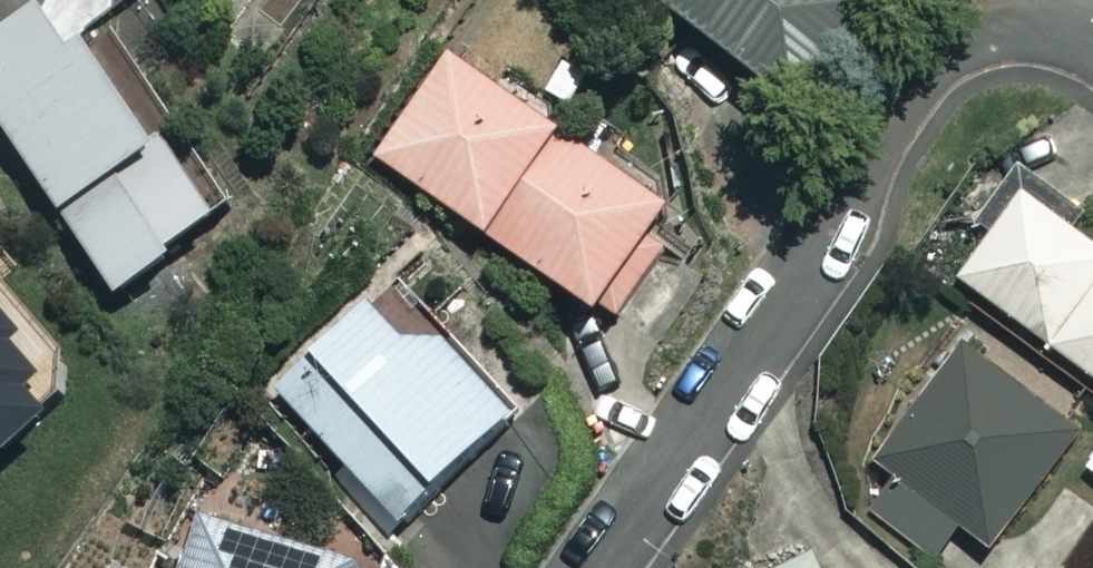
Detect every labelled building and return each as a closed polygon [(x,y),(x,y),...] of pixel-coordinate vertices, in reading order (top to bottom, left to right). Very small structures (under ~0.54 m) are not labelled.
[(56,0),(37,0),(0,26),(0,123),(114,283),(217,210),(153,121),(146,126),(56,0)] [(791,95),(862,0),(664,0),(791,95)] [(684,210),(451,53),(381,157),(614,314),(684,210)] [(1024,190),(961,277),(1092,373),(1092,240),(1024,190)] [(395,283),(278,394),(400,521),(516,410),(395,283)] [(34,372),(2,335),(14,324),(0,307),(0,441),(40,405),(21,384),(34,372)] [(1079,432),(968,348),(880,465),(901,480),(877,513),(936,557),(960,524),(991,548),(1079,432)] [(199,514),(185,567),(357,567),(361,554),(199,514)] [(815,556),(789,567),(820,567),(815,556)]
